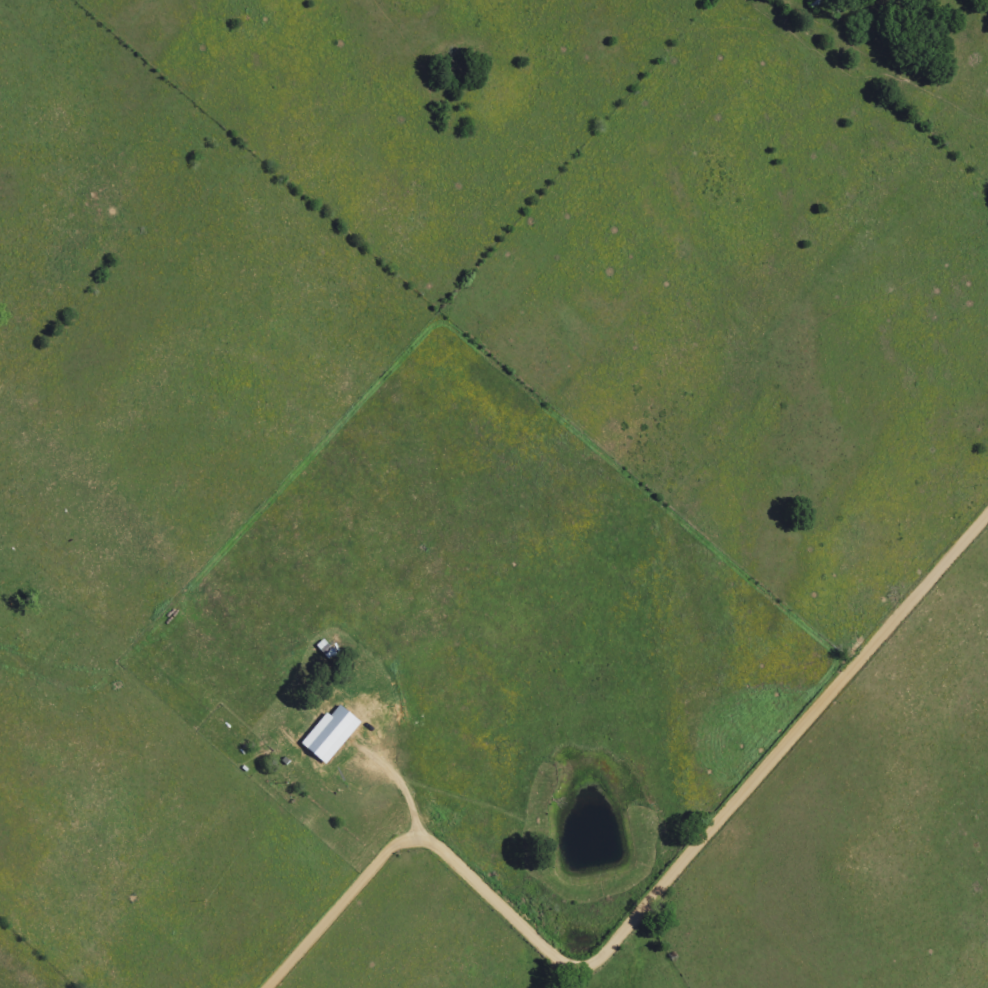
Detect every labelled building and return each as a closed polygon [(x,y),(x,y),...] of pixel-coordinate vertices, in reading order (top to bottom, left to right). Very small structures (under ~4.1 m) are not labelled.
[(359,723),(338,706),(329,717),(325,713),(299,745),(325,766),(359,723)]
